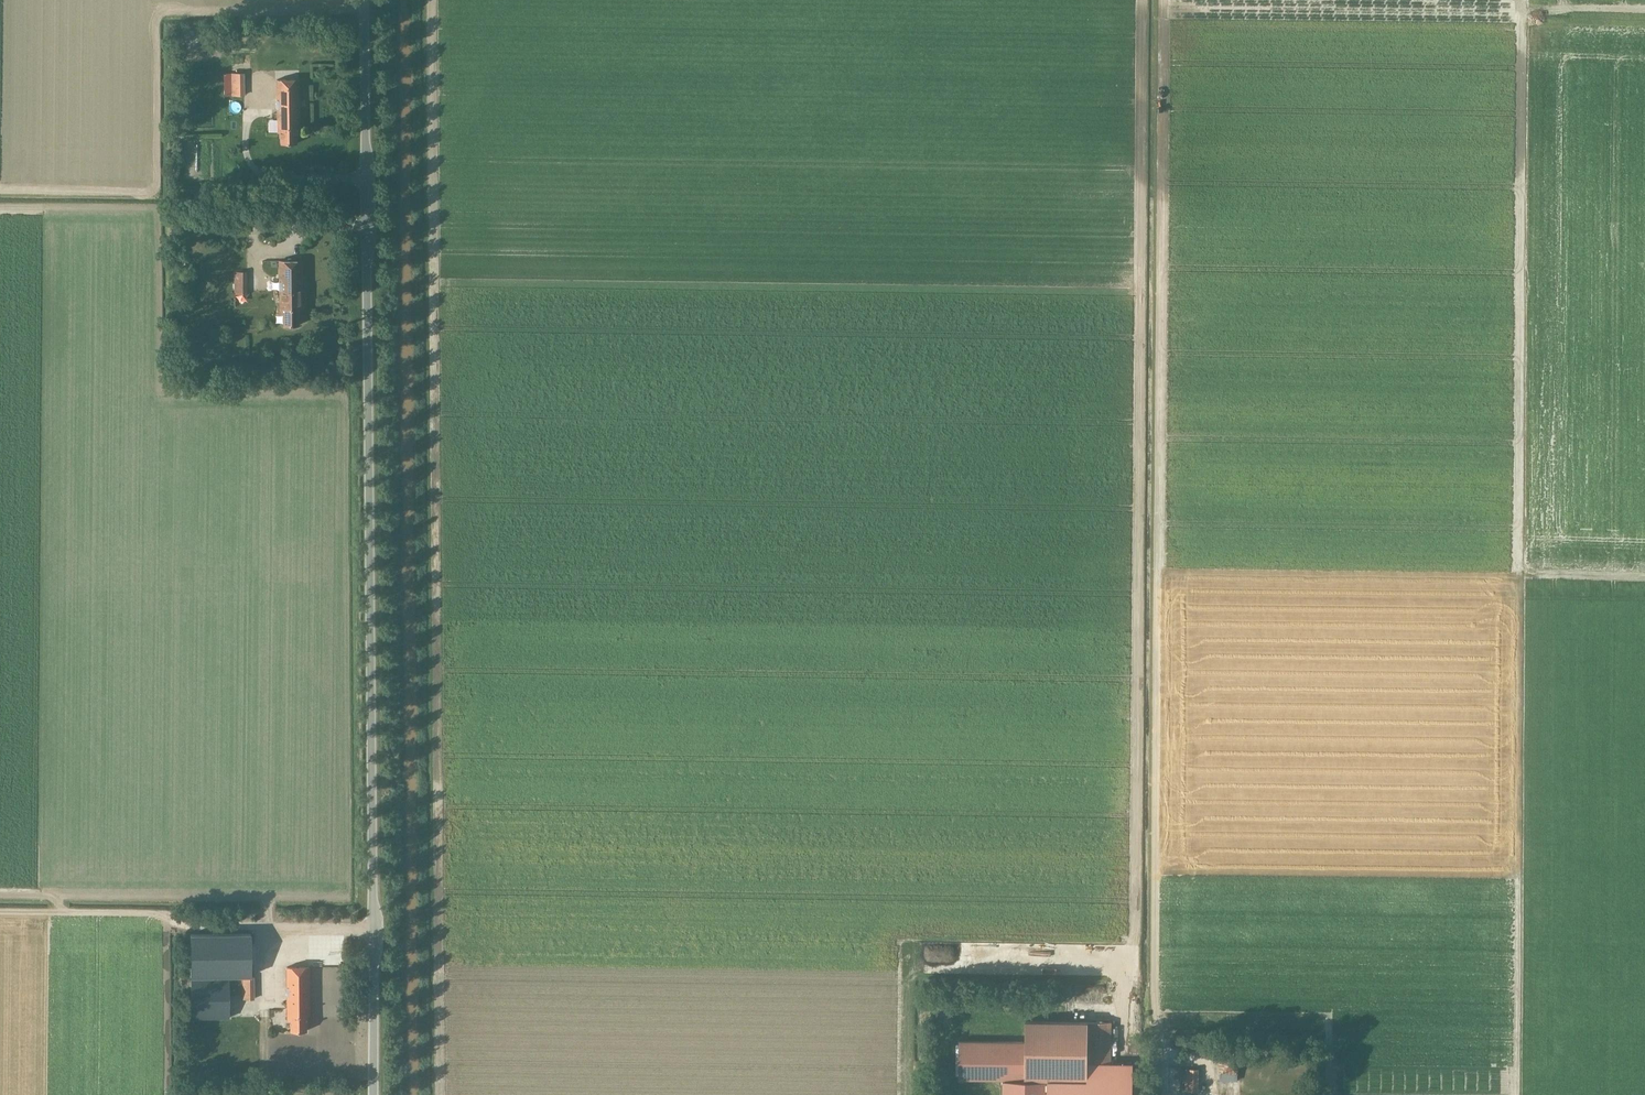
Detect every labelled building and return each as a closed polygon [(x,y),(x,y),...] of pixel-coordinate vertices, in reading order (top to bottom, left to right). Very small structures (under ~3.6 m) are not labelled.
[(224,96),(244,95),(243,72),(223,73),(224,96)] [(295,128),(299,127),(298,79),(276,79),(277,132),(280,132),(280,144),(286,144),(286,143),(296,143),(295,128)] [(298,309),(301,309),(301,260),(279,261),(279,313),(283,313),(283,325),(288,325),(298,325),(298,309)] [(246,295),(246,271),(233,271),(233,295),(246,295)] [(190,934),(190,977),(229,977),(229,975),(250,975),(250,933),(190,934)] [(306,1015),(309,1015),(309,966),(286,967),(287,1019),(290,1019),(290,1031),(296,1031),(296,1030),(306,1030),(306,1015)] [(241,999),(255,999),(255,976),(241,977),(241,999)] [(1080,977),(1081,985),(1106,984),(1106,976),(1080,977)] [(191,1018),(229,1018),(229,977),(190,977),(191,1018)] [(1047,1080),(1084,1080),(1084,1078),(1087,1078),(1087,1063),(1111,1063),(1112,1022),(1026,1021),(1026,1041),(960,1040),(959,1079),(1003,1080),(1003,1094),(1047,1094),(1047,1080)] [(1237,1080),(1237,1054),(1239,1054),(1239,1042),(1203,1042),(1203,1054),(1219,1054),(1219,1080),(1237,1080)] [(1197,1091),(1198,1069),(1185,1068),(1184,1091),(1197,1091)] [(1087,1080),(1084,1080),(1047,1080),(1047,1094),(1086,1094),(1087,1080)]
